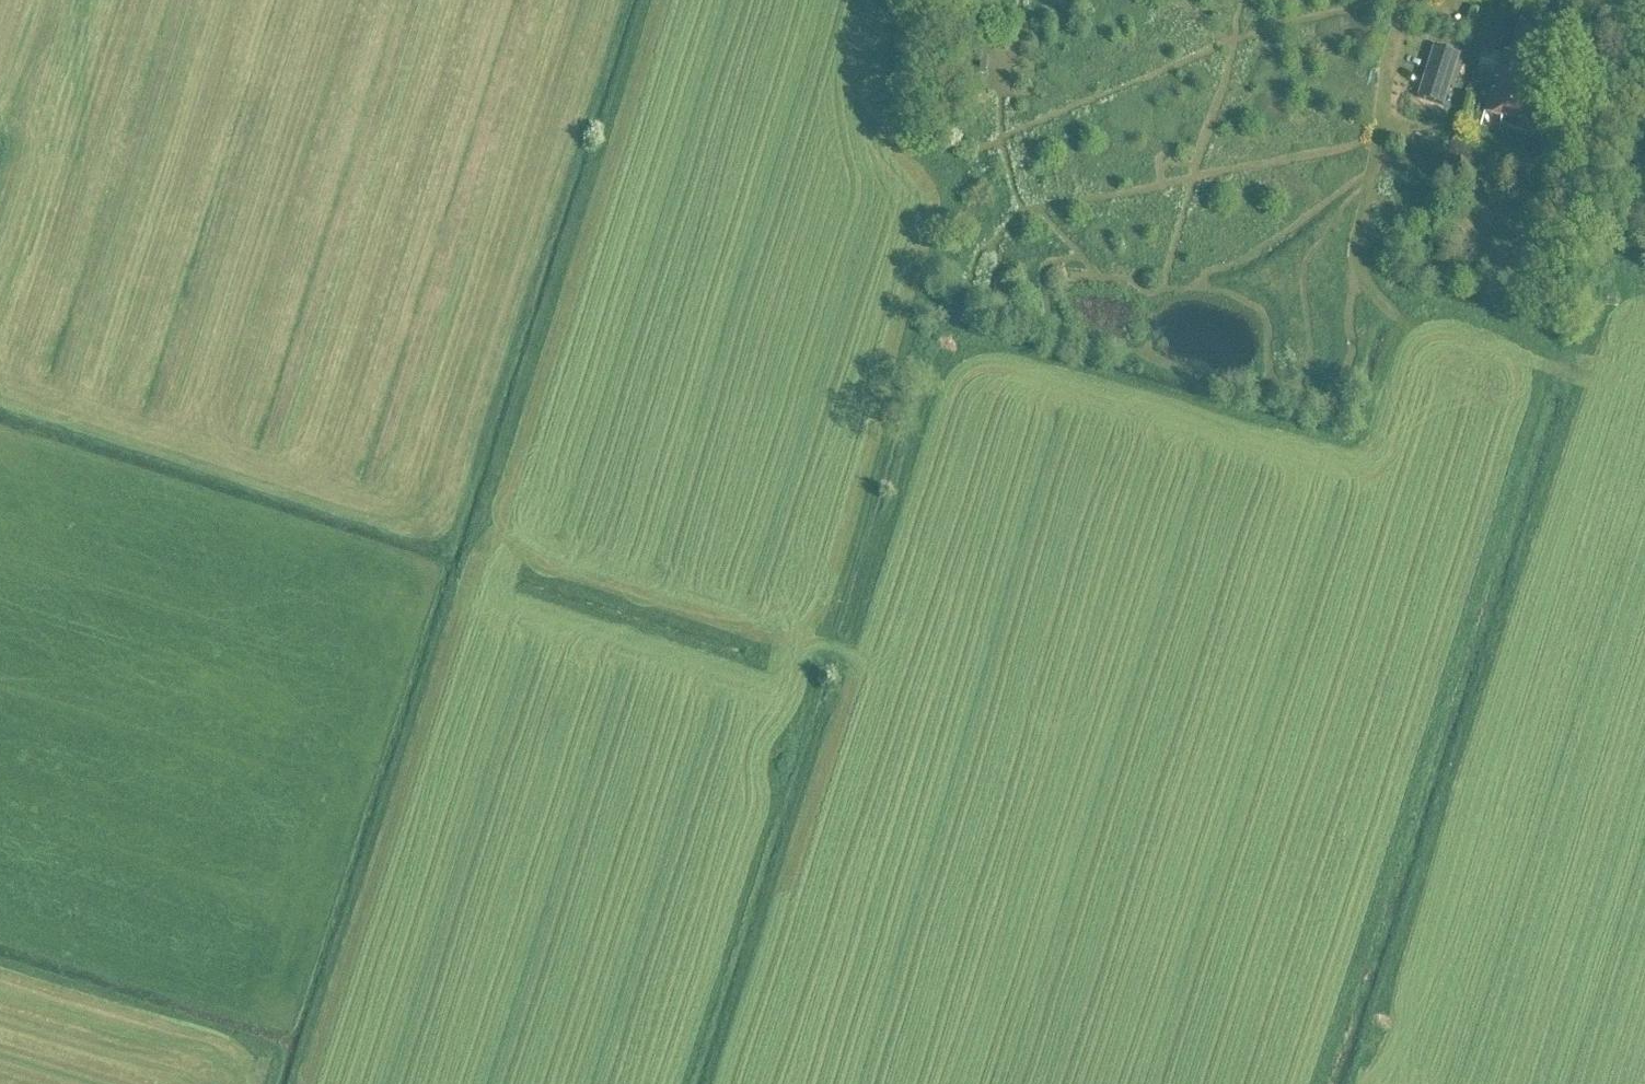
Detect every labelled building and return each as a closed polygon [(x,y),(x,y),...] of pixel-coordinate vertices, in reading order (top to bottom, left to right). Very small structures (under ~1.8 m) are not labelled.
[(1551,68),(1562,35),(1522,23),(1511,56),(1505,53),(1485,116),(1536,133),(1556,70),(1551,68)] [(1444,107),(1460,57),(1434,49),(1418,99),(1444,107)]
